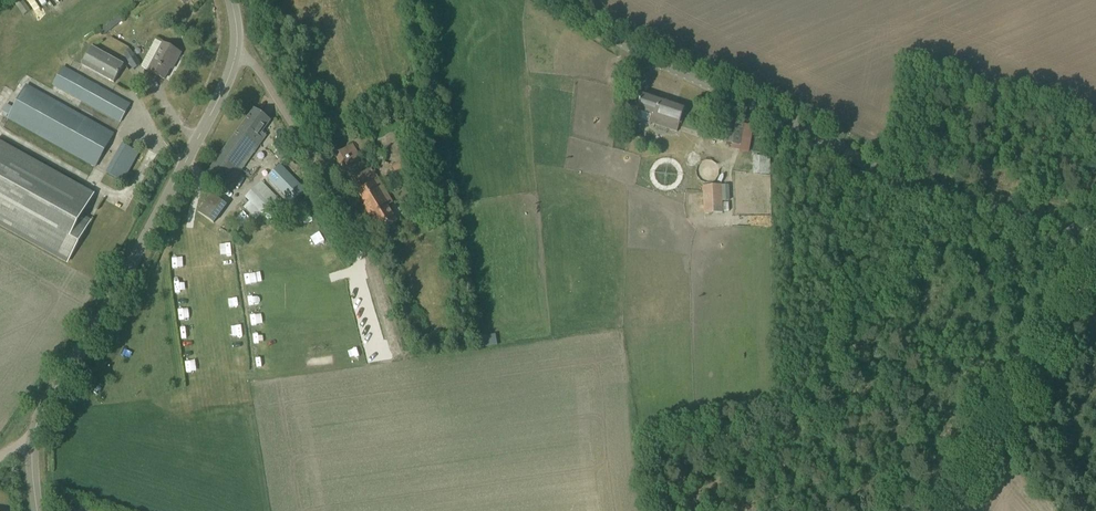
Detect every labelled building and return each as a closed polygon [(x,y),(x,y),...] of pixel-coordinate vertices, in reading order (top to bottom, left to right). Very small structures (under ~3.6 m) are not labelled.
[(23,0),(22,0),(15,5),(22,16),(30,11),(23,0)] [(55,9),(68,0),(48,0),(55,9)] [(181,53),(171,48),(163,44),(149,71),(164,79),(173,62),(175,63),(181,53)] [(124,66),(92,47),(81,65),(114,84),(124,66)] [(133,48),(127,52),(136,68),(142,64),(133,48)] [(292,58),(299,64),(308,54),(301,48),(292,58)] [(130,105),(79,76),(62,67),(53,84),(68,94),(120,123),(130,105)] [(8,119),(81,159),(95,167),(114,134),(26,86),(8,119)] [(679,126),(685,107),(643,93),(637,110),(653,115),(650,124),(677,133),(679,126)] [(317,97),(307,108),(314,115),(325,103),(317,97)] [(254,109),(218,159),(208,173),(229,188),(266,136),(262,133),(270,121),(254,109)] [(741,145),(743,125),(718,122),(717,128),(728,130),(726,143),(741,145)] [(0,142),(0,226),(67,263),(86,228),(77,222),(93,193),(0,142)] [(122,182),(135,159),(139,153),(123,145),(107,174),(122,182)] [(283,145),(275,153),(283,162),(292,154),(283,145)] [(352,145),(345,150),(335,155),(351,182),(368,172),(352,145)] [(769,173),(768,159),(768,156),(759,156),(760,173),(769,173)] [(292,203),(305,190),(280,165),(267,177),(292,203)] [(389,206),(374,181),(357,191),(381,232),(397,222),(388,206),(389,206)] [(285,207),(269,190),(262,182),(246,197),(253,204),(246,209),(255,218),(261,212),(270,222),(285,207)] [(704,185),(705,214),(722,213),(721,185),(704,185)] [(212,192),(199,211),(217,223),(230,204),(212,192)] [(310,235),(314,246),(326,242),(322,231),(310,235)] [(228,256),(232,256),(232,242),(221,242),(221,251),(228,251),(228,256)] [(261,267),(265,256),(249,249),(244,260),(261,267)] [(334,250),(321,254),(325,264),(337,259),(334,250)] [(222,274),(223,287),(236,286),(235,273),(222,274)] [(328,275),(329,286),(346,285),(345,274),(328,275)] [(226,302),(227,315),(239,315),(238,302),(226,302)] [(271,314),(254,316),(255,329),(272,326),(271,314)] [(487,336),(489,346),(499,344),(498,334),(487,336)] [(383,346),(368,348),(369,358),(384,356),(383,346)] [(248,354),(237,356),(239,367),(250,365),(248,354)] [(199,361),(188,361),(189,372),(199,371),(199,361)]
